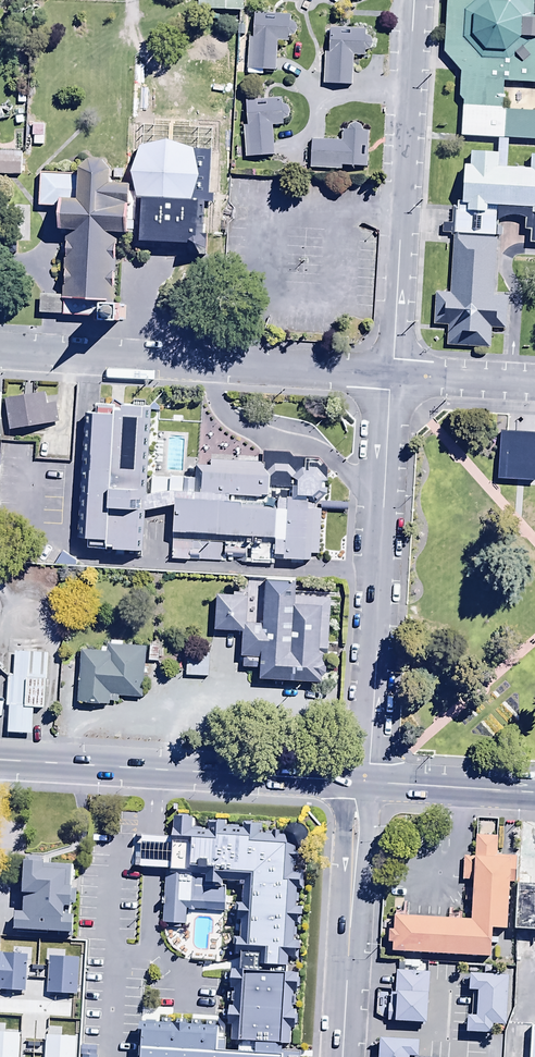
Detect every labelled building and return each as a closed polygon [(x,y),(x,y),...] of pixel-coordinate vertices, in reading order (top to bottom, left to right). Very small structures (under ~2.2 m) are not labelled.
[(243,0),(199,0),(198,12),(242,15),(243,0)] [(444,51),(468,74),(463,141),(534,146),(534,0),(447,0),(444,51)] [(290,25),(291,17),(254,16),(254,39),(248,39),(247,77),(263,77),(263,73),(276,73),(277,43),(289,43),(289,39),(294,39),(297,34),(295,26),(290,25)] [(329,54),(325,54),(324,88),(353,89),(354,59),(364,59),(364,53),(369,54),(373,46),(370,41),(365,39),(365,32),(329,32),(329,54)] [(247,127),(243,128),(245,159),(274,158),(272,127),(283,126),(283,121),(288,121),(288,115),(287,108),(282,108),(281,101),(246,103),(247,127)] [(146,140),(147,121),(133,120),(133,134),(138,134),(138,140),(146,140)] [(44,147),(45,127),(32,127),(32,139),(33,140),(33,147),(44,147)] [(367,170),(369,135),(362,134),(361,130),(357,127),(350,128),(348,132),(343,132),(342,144),(310,143),(309,171),(342,172),(342,169),(367,170)] [(170,140),(146,143),(135,170),(144,198),(142,240),(201,242),(205,146),(170,140)] [(466,166),(463,200),(534,205),(534,166),(534,170),(500,168),(502,150),(473,148),(472,166),(466,166)] [(21,178),(21,153),(0,153),(0,178),(21,178)] [(118,185),(119,167),(79,166),(78,195),(62,195),(61,222),(77,222),(74,303),(114,305),(117,227),(130,228),(132,186),(118,185)] [(16,245),(0,244),(0,256),(16,257),(16,245)] [(500,246),(461,244),(458,298),(443,297),(441,326),(456,327),(454,350),(493,353),(495,331),(509,332),(510,303),(497,303),(500,246)] [(96,406),(88,560),(149,563),(152,513),(184,514),(181,564),(323,572),(328,473),(204,467),(203,493),(151,491),(155,409),(96,406)] [(515,413),(512,445),(524,446),(534,447),(534,428),(525,427),(527,415),(515,413)] [(324,654),(327,598),(300,597),(301,582),(270,580),(268,624),(248,623),(249,594),(221,592),(219,629),(247,630),(245,667),(263,667),(262,679),(329,682),(330,654),(324,654)] [(102,656),(82,655),(78,706),(110,708),(110,705),(119,706),(119,699),(142,700),(145,651),(102,648),(102,656)] [(159,649),(150,648),(148,665),(158,666),(159,649)] [(51,657),(19,655),(15,736),(38,737),(39,710),(48,710),(51,657)] [(208,658),(187,657),(186,679),(208,679),(208,658)] [(144,1056),(288,1056),(286,1056),(287,1045),(288,1045),(293,976),(289,976),(290,955),(293,955),(299,876),(296,876),(299,838),(283,837),(262,835),(263,828),(209,824),(209,829),(196,828),(197,821),(176,819),(174,838),(157,836),(145,836),(143,869),(155,870),(167,870),(163,923),(188,925),(189,910),(226,912),(228,882),(244,883),(239,954),(244,954),(237,1051),(225,1051),(227,1029),(147,1023),(144,1056)] [(521,819),(518,885),(534,886),(534,820),(521,819)] [(28,869),(26,869),(24,917),(15,917),(14,935),(75,938),(76,923),(67,923),(67,913),(76,914),(76,895),(71,895),(73,868),(44,867),(44,857),(29,856),(28,869)] [(511,927),(514,862),(477,860),(473,919),(397,915),(395,952),(491,957),(493,926),(511,927)] [(43,968),(31,967),(30,989),(42,990),(43,968)] [(430,975),(399,973),(396,1021),(427,1022),(430,975)] [(508,974),(478,973),(474,1030),(505,1032),(508,974)] [(0,1005),(0,1039),(22,1040),(23,1006),(0,1005)] [(73,1013),(40,1010),(37,1053),(40,1053),(40,1056),(70,1056),(73,1013)]
